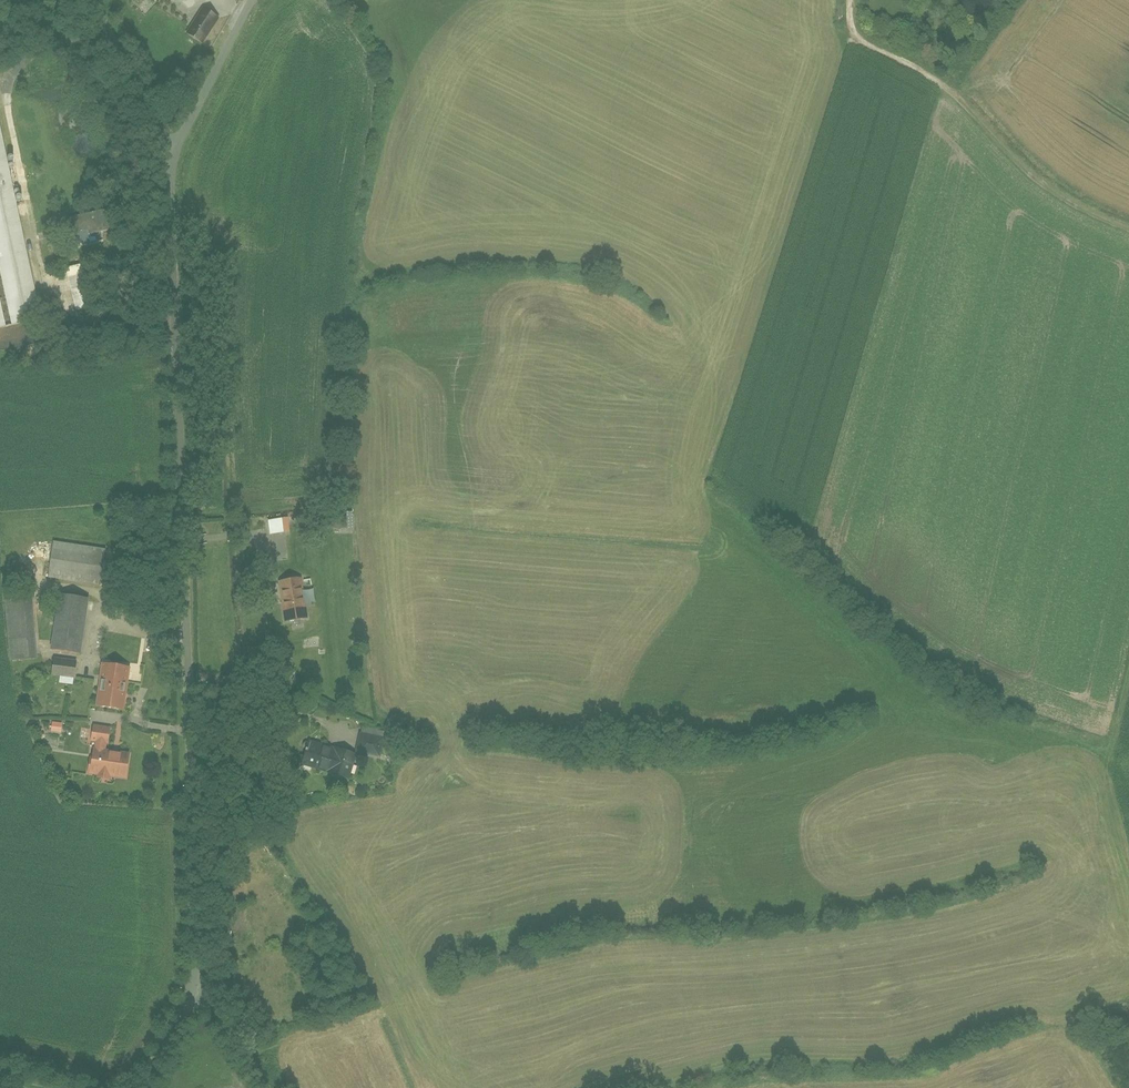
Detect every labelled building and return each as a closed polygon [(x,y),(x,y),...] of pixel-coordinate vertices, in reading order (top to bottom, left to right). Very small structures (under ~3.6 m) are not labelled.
[(206,14),(191,39),(202,45),(217,21),(206,14)] [(15,325),(43,319),(0,123),(0,255),(15,325)] [(89,235),(110,231),(105,211),(71,218),(74,231),(88,229),(89,235)] [(77,310),(93,306),(85,274),(92,272),(89,263),(66,269),(77,310)] [(289,516),(270,520),(273,534),(292,531),(289,516)] [(109,548),(57,541),(51,576),(104,584),(109,548)] [(302,577),(280,581),(287,621),(309,618),(302,577)] [(91,599),(62,594),(54,647),(83,651),(91,599)] [(265,662),(264,646),(248,647),(249,663),(265,662)] [(79,659),(57,657),(55,674),(77,676),(79,659)] [(132,666),(104,663),(98,705),(126,709),(132,666)] [(63,722),(54,721),(53,730),(62,731),(63,722)] [(111,727),(95,725),(93,741),(97,741),(109,743),(111,727)] [(387,732),(365,727),(360,751),(382,756),(387,732)] [(93,748),(90,773),(100,774),(99,778),(114,780),(114,776),(129,778),(132,753),(108,750),(109,743),(97,741),(96,748),(93,748)] [(336,751),(309,743),(303,763),(329,771),(329,773),(347,779),(355,755),(337,749),(336,751)] [(233,946),(232,931),(218,932),(219,947),(233,946)]
